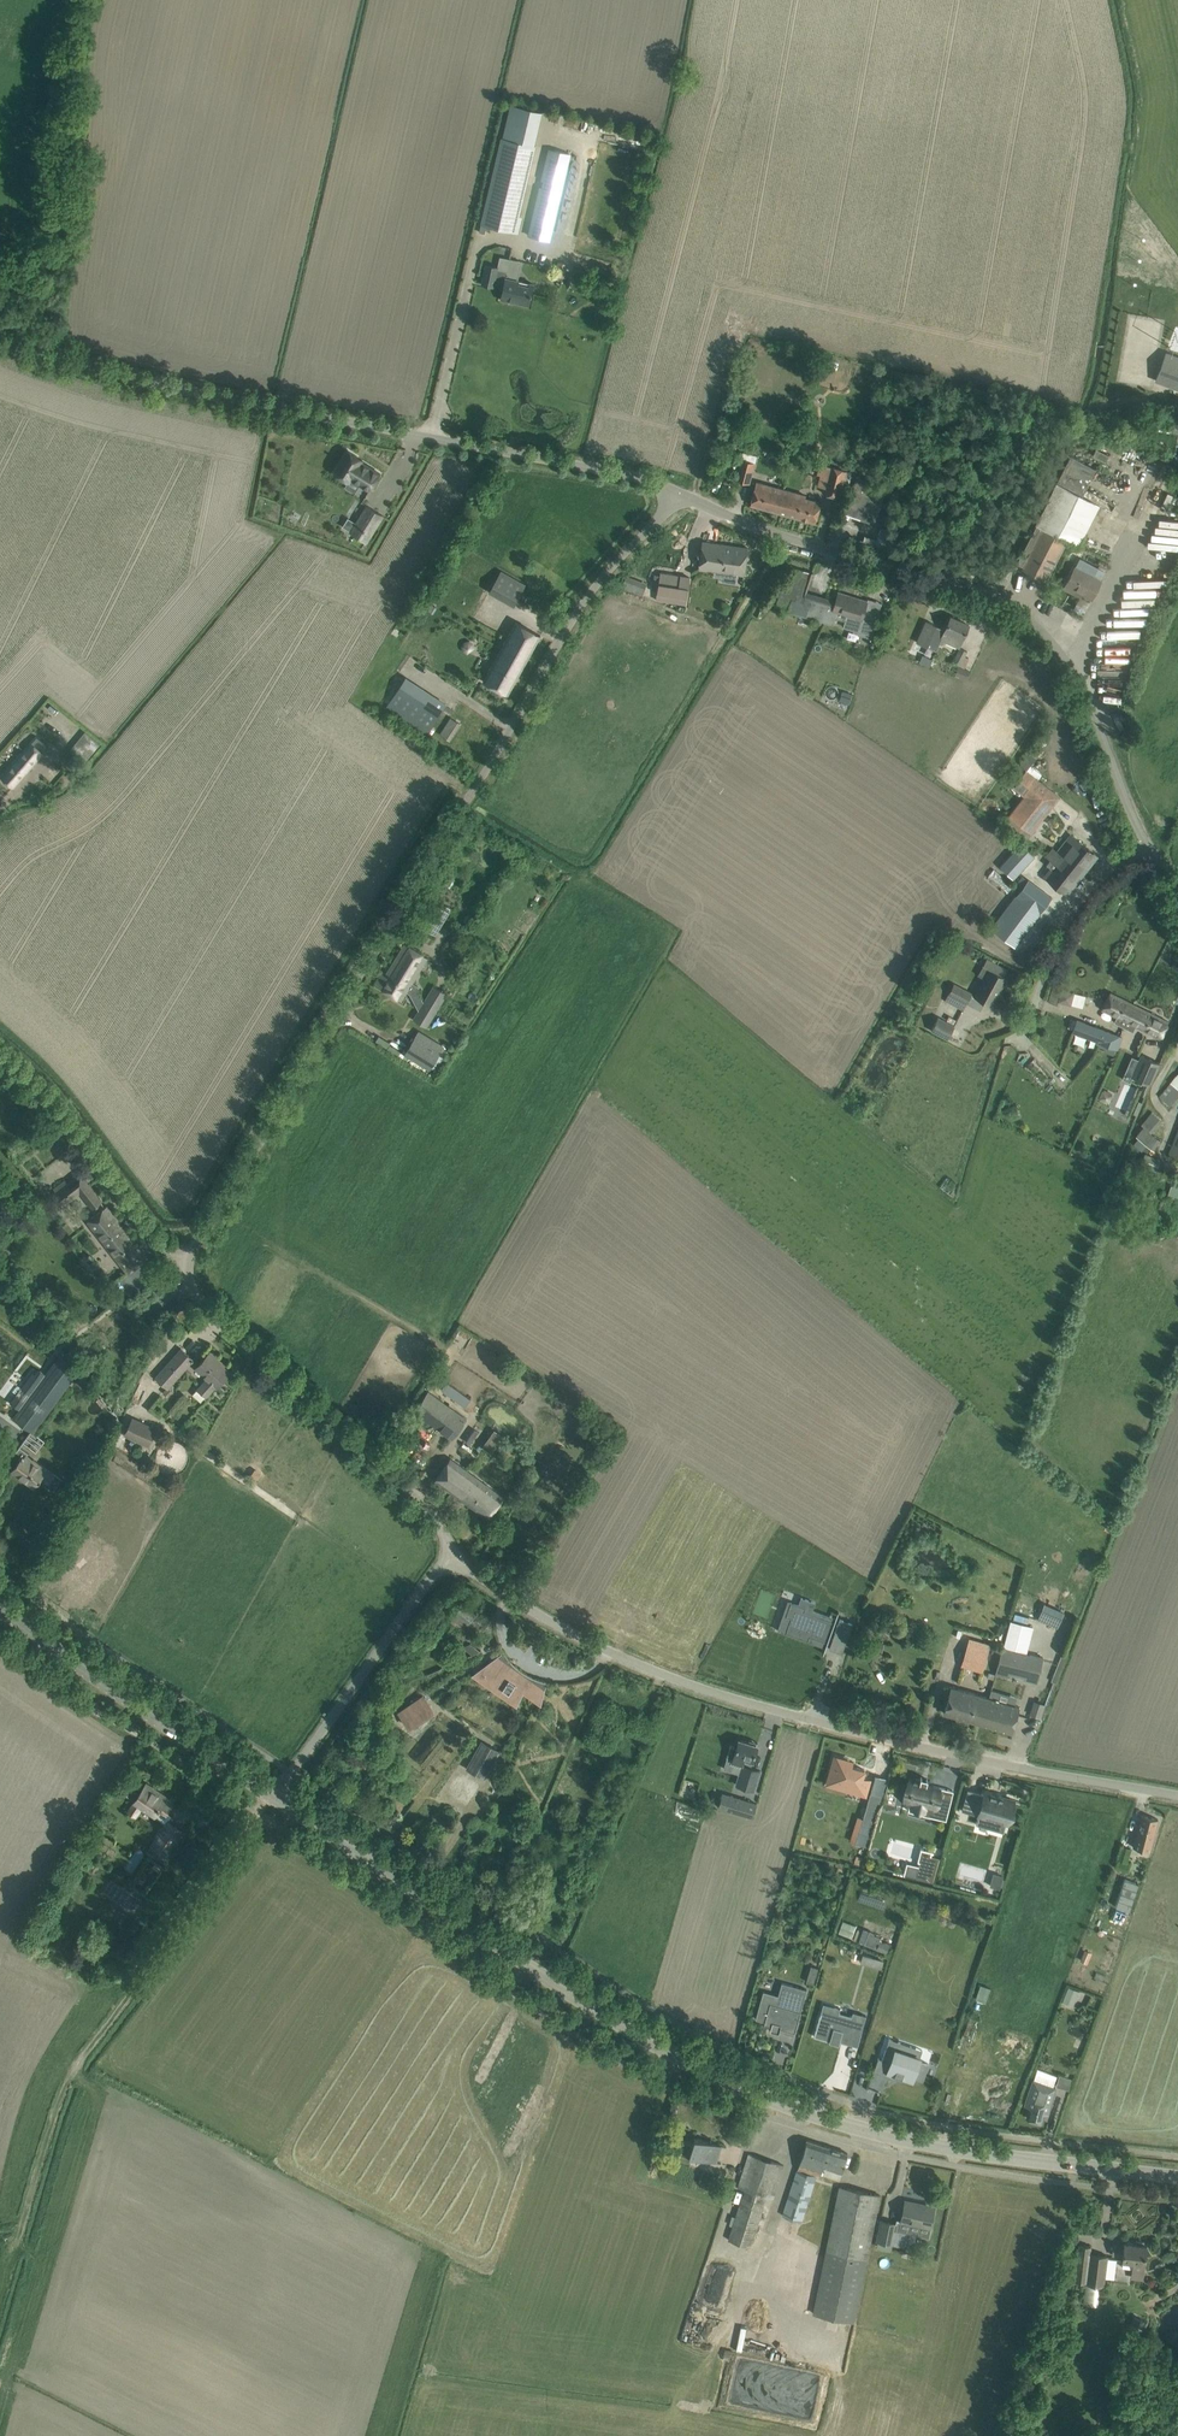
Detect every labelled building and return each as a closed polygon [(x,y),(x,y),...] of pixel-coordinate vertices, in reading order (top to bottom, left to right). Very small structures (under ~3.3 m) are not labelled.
[(481,224),(479,232),(485,233),(487,225),(518,233),(522,216),(520,215),(536,145),(502,137),(481,224)] [(528,235),(551,241),(571,154),(549,149),(528,235)] [(494,286),(503,288),(501,299),(529,305),(533,284),(505,277),(507,271),(497,269),(498,267),(486,264),(482,284),(494,286)] [(1160,381),(1177,388),(1177,367),(1166,363),(1160,381)] [(1145,457),(1140,456),(1141,450),(1133,448),(1126,474),(1132,476),(1128,493),(1136,495),(1145,457)] [(348,451),(334,473),(348,482),(350,479),(369,491),(380,473),(361,461),(362,459),(348,451)] [(1096,468),(1070,455),(1057,481),(1059,482),(1082,495),(1083,495),(1096,468)] [(754,461),(741,458),(736,479),(749,482),(754,461)] [(847,470),(829,465),(822,492),(840,497),(847,470)] [(878,487),(879,484),(856,475),(842,512),(858,518),(882,527),(886,516),(878,513),(886,490),(878,487)] [(750,504),(778,512),(784,489),(756,482),(750,504)] [(1035,524),(1037,525),(1066,539),(1078,546),(1089,525),(1088,524),(1098,504),(1082,496),(1082,495),(1059,482),(1048,503),(1047,502),(1035,524)] [(784,489),(778,512),(815,522),(821,502),(805,498),(806,495),(784,489)] [(383,515),(367,505),(350,532),(366,542),(383,515)] [(1125,551),(1137,520),(1130,517),(1118,549),(1125,551)] [(1066,539),(1037,525),(1017,563),(1023,566),(1022,568),(1045,580),(1066,539)] [(850,537),(847,546),(887,557),(891,543),(864,536),(863,540),(850,537)] [(747,548),(702,542),(699,568),(744,574),(747,548)] [(1105,571),(1080,558),(1066,584),(1091,598),(1101,580),(1100,580),(1105,571)] [(784,585),(778,610),(820,621),(824,622),(832,604),(826,602),(818,600),(818,596),(806,593),(813,573),(791,567),(789,574),(787,574),(784,585)] [(489,592),(514,606),(526,585),(501,571),(489,592)] [(656,600),(686,605),(686,598),(690,577),(660,573),(656,600)] [(647,583),(626,575),(622,587),(643,594),(646,586),(647,583)] [(832,604),(824,622),(833,624),(835,618),(845,620),(843,628),(871,636),(872,633),(876,621),(862,617),(867,602),(853,597),(838,593),(835,605),(832,604)] [(950,617),(945,629),(925,620),(916,642),(936,651),(941,640),(958,649),(968,624),(950,617)] [(516,622),(484,681),(508,694),(540,635),(516,622)] [(1129,665),(1130,648),(1095,647),(1095,666),(1096,666),(1096,678),(1128,679),(1128,665),(1129,665)] [(966,652),(960,649),(953,663),(960,666),(966,652)] [(922,655),(919,662),(929,666),(933,659),(922,655)] [(958,667),(955,675),(966,680),(970,671),(958,667)] [(406,677),(386,707),(427,734),(447,704),(406,677)] [(842,690),(839,700),(847,703),(851,693),(842,690)] [(451,718),(440,734),(449,740),(460,723),(451,718)] [(85,731),(70,749),(86,763),(101,745),(85,731)] [(44,754),(30,742),(0,776),(14,788),(44,754)] [(1031,833),(1060,796),(1025,768),(1012,787),(1023,796),(1009,815),(1031,833)] [(1052,848),(1051,849),(1052,850),(1051,851),(1066,863),(1064,866),(1067,866),(1070,862),(1073,865),(1071,867),(1079,872),(1094,853),(1070,835),(1057,851),(1052,848)] [(1021,844),(1000,867),(1013,879),(1034,856),(1021,844)] [(1064,891),(1079,872),(1071,867),(1073,865),(1070,862),(1067,866),(1064,866),(1066,863),(1051,851),(1052,850),(1051,849),(1050,848),(1043,856),(1049,860),(1045,865),(1052,870),(1046,878),(1064,891)] [(1021,889),(991,928),(1015,946),(1051,897),(1028,879),(1021,889)] [(435,936),(449,912),(431,901),(416,924),(435,936)] [(375,985),(400,1000),(426,957),(404,943),(386,974),(383,972),(375,985)] [(1007,969),(986,958),(982,965),(989,969),(975,995),(992,1005),(1006,978),(1002,976),(1003,975),(1004,976),(1007,969)] [(1054,982),(1049,1001),(1058,1004),(1059,1001),(1070,1004),(1074,992),(1062,989),(1063,985),(1054,982)] [(954,983),(945,1000),(963,1009),(972,993),(954,983)] [(433,987),(423,1002),(437,1011),(447,995),(433,987)] [(1102,1009),(1127,1022),(1135,1005),(1110,992),(1102,1009)] [(413,1018),(426,1027),(437,1011),(423,1002),(413,1018)] [(1135,1005),(1127,1022),(1160,1038),(1168,1021),(1135,1005)] [(931,1030),(947,1039),(954,1026),(938,1017),(931,1030)] [(1103,1052),(1113,1055),(1116,1049),(1117,1049),(1122,1037),(1077,1020),(1072,1032),(1100,1043),(1099,1047),(1104,1049),(1103,1052)] [(415,1036),(404,1053),(430,1069),(440,1052),(415,1036)] [(1147,1092),(1160,1063),(1141,1055),(1132,1077),(1145,1083),(1142,1090),(1147,1092)] [(1159,1096),(1170,1105),(1177,1096),(1177,1074),(1159,1096)] [(1133,1116),(1141,1094),(1135,1092),(1126,1113),(1133,1116)] [(1143,1127),(1135,1136),(1152,1151),(1161,1141),(1150,1133),(1161,1120),(1152,1111),(1140,1125),(1143,1127)] [(1168,1155),(1177,1159),(1177,1129),(1168,1155)] [(48,1140),(59,1154),(66,1148),(55,1134),(48,1140)] [(1139,1165),(1155,1172),(1160,1160),(1148,1155),(1145,1153),(1139,1165)] [(79,1188),(94,1207),(102,1200),(80,1172),(87,1182),(79,1188)] [(53,1189),(61,1198),(66,1194),(68,1195),(70,1194),(68,1192),(72,1189),(65,1180),(53,1189)] [(107,1207),(88,1222),(128,1272),(146,1258),(107,1207)] [(194,1359),(181,1348),(155,1377),(166,1388),(163,1391),(167,1395),(172,1390),(169,1387),(194,1359)] [(221,1369),(215,1363),(217,1361),(209,1353),(196,1368),(207,1377),(197,1388),(206,1397),(210,1393),(216,1386),(216,1387),(229,1372),(223,1366),(221,1369)] [(19,1409),(13,1417),(19,1422),(21,1419),(29,1425),(27,1427),(33,1432),(80,1369),(69,1361),(64,1367),(55,1360),(42,1378),(19,1409)] [(429,1392),(415,1411),(452,1439),(467,1419),(429,1392)] [(148,1447),(157,1428),(132,1416),(123,1435),(148,1447)] [(474,1427),(471,1431),(483,1440),(487,1436),(474,1427)] [(503,1436),(495,1431),(491,1436),(499,1441),(503,1436)] [(43,1468),(25,1455),(28,1452),(20,1446),(9,1461),(15,1465),(12,1469),(34,1485),(40,1477),(48,1483),(54,1474),(44,1467),(43,1468)] [(503,1497),(450,1458),(435,1479),(488,1518),(503,1497)] [(913,1523),(912,1526),(913,1529),(915,1531),(918,1530),(920,1527),(919,1524),(916,1523),(913,1523)] [(1016,1598),(1025,1600),(1027,1592),(1032,1593),(1034,1585),(1019,1581),(1016,1598)] [(791,1617),(785,1632),(808,1640),(809,1636),(827,1642),(826,1643),(827,1643),(835,1621),(834,1620),(834,1621),(810,1613),(814,1602),(801,1597),(799,1604),(798,1605),(790,1602),(786,1616),(791,1617)] [(840,1619),(835,1633),(847,1637),(852,1623),(840,1619)] [(882,1652),(883,1640),(870,1639),(869,1651),(882,1652)] [(961,1666),(982,1672),(990,1645),(969,1639),(961,1666)] [(502,1649),(499,1643),(498,1644),(500,1647),(502,1651),(503,1653),(471,1674),(516,1706),(523,1692),(541,1705),(547,1683),(552,1684),(556,1685),(556,1683),(550,1682),(544,1681),(538,1679),(533,1677),(527,1674),(522,1671),(517,1667),(513,1663),(509,1659),(505,1654),(502,1649)] [(1002,1648),(995,1674),(1008,1678),(1009,1673),(1024,1677),(1024,1680),(1036,1684),(1043,1658),(1002,1648)] [(944,1713),(981,1723),(988,1697),(951,1687),(944,1713)] [(423,1694),(398,1711),(409,1728),(435,1710),(423,1694)] [(988,1697),(981,1723),(1011,1732),(1019,1706),(988,1697)] [(1035,1701),(1031,1714),(1040,1717),(1045,1704),(1035,1701)] [(760,1770),(750,1767),(759,1741),(750,1738),(749,1742),(739,1739),(736,1747),(730,1745),(727,1757),(733,1759),(732,1760),(742,1763),(735,1785),(754,1790),(760,1770)] [(483,1740),(466,1768),(484,1778),(501,1750),(483,1740)] [(848,1760),(834,1756),(826,1783),(847,1789),(850,1782),(867,1787),(869,1778),(862,1776),(864,1769),(847,1764),(848,1760)] [(911,1777),(905,1801),(940,1810),(945,1789),(931,1785),(932,1783),(927,1781),(928,1779),(921,1777),(920,1780),(911,1777)] [(145,1785),(129,1810),(136,1815),(143,1805),(155,1813),(154,1815),(163,1821),(168,1824),(170,1822),(175,1814),(168,1809),(173,1800),(163,1794),(161,1797),(152,1791),(153,1790),(145,1785)] [(1012,1800),(999,1796),(999,1797),(985,1793),(984,1794),(981,1793),(981,1794),(968,1790),(963,1808),(962,1808),(961,1810),(978,1815),(976,1824),(977,1824),(977,1823),(991,1827),(994,1818),(1006,1821),(1012,1800)] [(718,1806),(752,1817),(757,1803),(722,1793),(718,1806)] [(870,1793),(866,1807),(878,1811),(882,1796),(870,1793)] [(1158,1819),(1141,1814),(1133,1846),(1149,1850),(1158,1819)] [(168,1824),(154,1847),(170,1857),(186,1833),(170,1822),(168,1824)] [(870,1842),(870,1864),(881,1864),(881,1842),(870,1842)] [(1126,1861),(1130,1848),(1121,1845),(1116,1858),(1119,1859),(1126,1861)] [(163,1861),(166,1856),(150,1846),(147,1852),(163,1861)] [(920,1862),(916,1878),(934,1882),(940,1858),(932,1855),(932,1852),(922,1849),(918,1861),(920,1862)] [(1130,1874),(1116,1870),(1105,1897),(1119,1901),(1130,1874)] [(985,1885),(998,1888),(1002,1875),(988,1871),(985,1885)] [(870,1931),(865,1944),(876,1948),(880,1937),(873,1935),(874,1933),(870,1931)] [(885,1942),(881,1951),(886,1953),(890,1944),(885,1942)] [(874,1958),(872,1965),(881,1968),(883,1961),(874,1958)] [(809,1972),(806,1982),(813,1983),(816,1974),(809,1972)] [(780,2028),(795,2032),(807,1989),(782,1982),(775,2004),(761,2000),(762,1999),(761,1999),(755,2018),(765,2021),(764,2023),(771,2025),(770,2030),(779,2032),(780,2028)] [(1074,2005),(1080,1991),(1069,1986),(1063,2001),(1074,2005)] [(820,2015),(814,2036),(833,2041),(834,2039),(857,2046),(866,2015),(853,2011),(851,2016),(839,2012),(840,2008),(823,2003),(820,2013),(821,2013),(821,2015),(820,2015)] [(889,2038),(882,2059),(889,2061),(885,2073),(911,2082),(913,2077),(923,2080),(929,2064),(918,2060),(897,2053),(900,2042),(889,2038)] [(1055,2086),(1033,2078),(1027,2097),(1031,2098),(1026,2117),(1042,2121),(1045,2112),(1048,2113),(1055,2086)] [(693,2142),(678,2137),(675,2149),(676,2150),(678,2153),(692,2158),(696,2156),(716,2162),(722,2146),(726,2147),(694,2136),(693,2142)] [(847,2152),(807,2139),(782,2215),(801,2221),(817,2174),(821,2176),(824,2166),(841,2172),(847,2152)] [(783,2165),(749,2154),(738,2187),(745,2189),(729,2239),(750,2246),(766,2196),(773,2198),(783,2165)] [(880,2195),(840,2186),(813,2313),(854,2321),(880,2195)] [(896,2223),(895,2228),(928,2234),(930,2228),(931,2221),(933,2210),(918,2206),(919,2203),(905,2200),(903,2212),(901,2220),(897,2220),(896,2223)] [(881,2219),(876,2240),(878,2241),(891,2244),(893,2236),(894,2232),(895,2228),(896,2223),(881,2219)] [(1122,2259),(1121,2266),(1131,2267),(1130,2277),(1142,2279),(1143,2269),(1145,2257),(1146,2245),(1124,2242),(1123,2254),(1122,2259)] [(1079,2244),(1075,2280),(1084,2281),(1085,2282),(1100,2283),(1104,2284),(1105,2277),(1114,2278),(1116,2259),(1107,2258),(1108,2255),(1092,2253),(1093,2246),(1079,2244)] [(1134,2314),(1126,2329),(1139,2336),(1146,2320),(1134,2314)]
